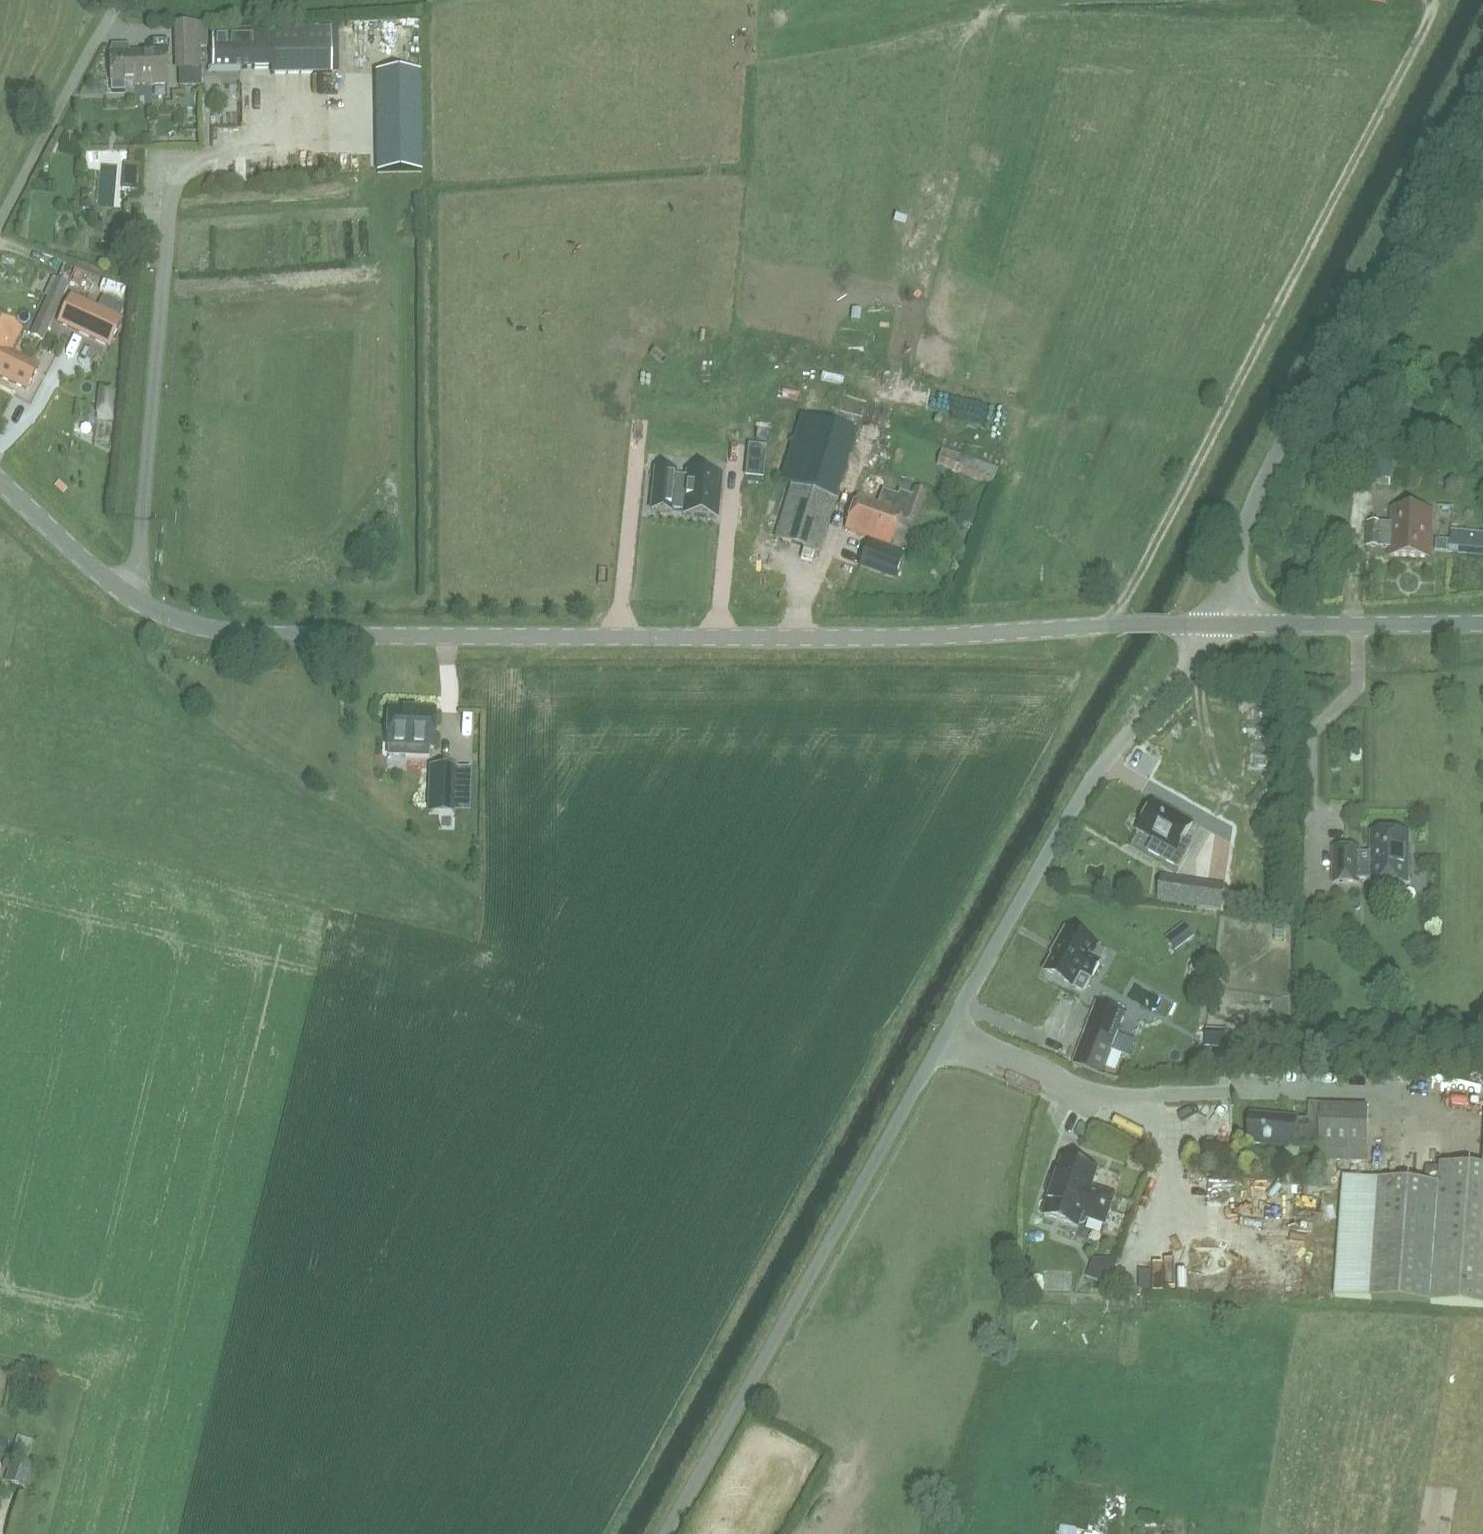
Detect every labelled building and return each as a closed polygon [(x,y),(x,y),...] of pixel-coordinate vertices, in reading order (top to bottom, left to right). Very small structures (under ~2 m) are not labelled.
[(173,23),(175,71),(178,71),(178,87),(200,86),(199,70),(202,70),(201,45),(206,45),(206,24),(200,24),(200,23),(173,23)] [(330,74),(329,28),(212,28),(212,70),(271,70),(271,74),(330,74)] [(152,49),(153,54),(128,54),(128,47),(112,47),(112,55),(111,55),(112,85),(153,84),(153,85),(167,85),(167,49),(152,49)] [(419,92),(376,93),(377,173),(421,172),(419,92)] [(140,166),(125,165),(123,192),(139,192),(140,166)] [(42,342),(68,285),(55,279),(29,335),(42,342)] [(109,347),(122,319),(70,295),(57,323),(109,347)] [(11,354),(22,332),(0,320),(0,348),(11,354)] [(11,354),(0,348),(0,380),(23,392),(36,367),(11,354)] [(112,419),(116,390),(100,388),(96,417),(112,419)] [(1401,412),(1378,402),(1375,411),(1398,421),(1401,412)] [(819,554),(835,502),(857,432),(799,415),(778,484),(790,487),(773,539),(819,554)] [(1378,455),(1348,453),(1348,455),(1327,454),(1326,463),(1346,464),(1345,473),(1353,473),(1353,483),(1399,486),(1401,458),(1388,457),(1389,442),(1379,442),(1378,455)] [(766,449),(747,448),(744,479),(763,481),(766,449)] [(936,465),(992,485),(998,467),(942,448),(936,465)] [(661,471),(649,470),(648,515),(660,519),(666,518),(666,514),(682,515),(681,520),(698,526),(718,523),(722,478),(704,475),(682,472),(661,471)] [(845,530),(889,546),(899,520),(914,526),(926,494),(915,489),(912,497),(899,492),(898,496),(883,491),(878,504),(858,497),(845,530)] [(1392,509),(1391,530),(1381,529),(1382,524),(1368,524),(1367,548),(1391,549),(1391,557),(1430,559),(1433,511),(1392,509)] [(1482,557),(1482,532),(1451,528),(1448,553),(1482,557)] [(860,568),(895,582),(904,558),(869,544),(860,568)] [(812,562),(815,553),(803,549),(801,559),(812,562)] [(434,711),(390,710),(388,747),(432,749),(434,711)] [(371,757),(374,737),(364,736),(361,756),(371,757)] [(456,768),(430,767),(415,767),(414,783),(418,783),(418,788),(430,789),(430,797),(455,798),(456,768)] [(1176,853),(1177,852),(1188,858),(1195,846),(1184,840),(1193,825),(1155,803),(1139,831),(1176,853)] [(1335,849),(1335,883),(1359,883),(1359,881),(1373,881),(1373,883),(1407,884),(1408,834),(1373,833),(1373,864),(1359,864),(1359,849),(1335,849)] [(1159,877),(1156,900),(1219,910),(1223,886),(1159,877)] [(1195,937),(1184,924),(1175,931),(1185,944),(1195,937)] [(1098,946),(1066,929),(1057,946),(1059,947),(1045,972),(1073,987),(1081,972),(1092,978),(1100,962),(1105,951),(1097,947),(1098,946)] [(1102,983),(1082,1037),(1121,1051),(1134,1018),(1124,1015),(1132,994),(1102,983)] [(1249,1144),(1293,1148),(1320,1149),(1319,1162),(1367,1164),(1369,1106),(1321,1105),(1322,1103),(1308,1103),(1308,1120),(1296,1119),(1251,1116),(1249,1144)] [(1078,1229),(1082,1216),(1105,1224),(1115,1196),(1096,1190),(1093,1184),(1097,1172),(1065,1161),(1045,1218),(1078,1229)] [(1401,1182),(1342,1178),(1333,1299),(1394,1303),(1482,1309),(1482,1168),(1440,1165),(1439,1186),(1401,1182)] [(1203,1189),(1222,1191),(1224,1177),(1205,1175),(1203,1189)] [(1112,1257),(1090,1252),(1085,1272),(1107,1277),(1112,1257)] [(1152,1281),(1152,1270),(1139,1269),(1139,1281),(1152,1281)] [(13,1458),(4,1483),(24,1491),(33,1465),(13,1458)]
